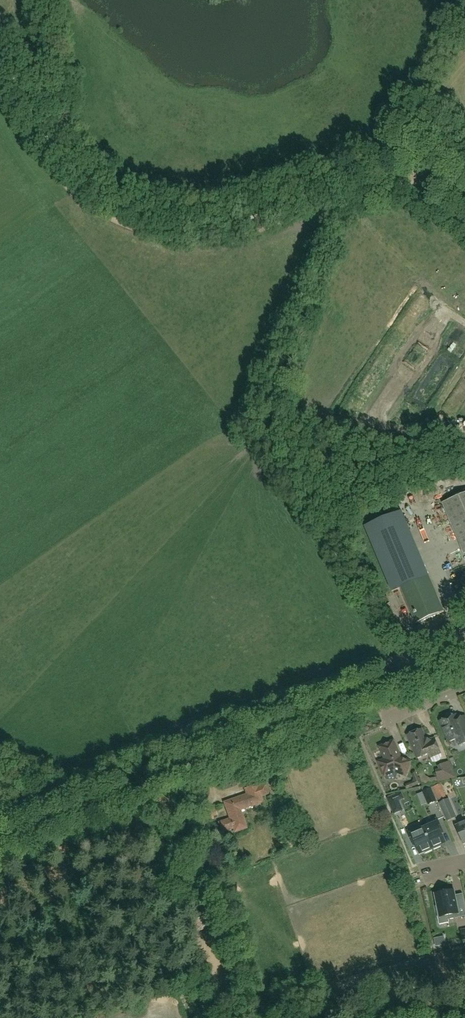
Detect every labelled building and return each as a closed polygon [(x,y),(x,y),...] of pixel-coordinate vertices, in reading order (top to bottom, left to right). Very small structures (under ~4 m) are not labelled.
[(464,554),(464,493),(442,503),(464,554)] [(364,523),(392,591),(401,587),(398,578),(401,577),(422,567),(425,566),(401,509),(364,523)] [(443,613),(429,579),(402,590),(416,624),(443,613)] [(435,619),(427,625),(431,631),(439,625),(435,619)] [(449,742),(457,739),(460,745),(464,743),(464,717),(464,716),(457,719),(456,715),(440,721),(449,742)] [(426,738),(422,729),(407,735),(417,758),(429,753),(431,757),(441,753),(435,738),(430,740),(426,738)] [(400,758),(393,741),(381,747),(386,760),(380,762),(384,773),(393,770),(405,775),(411,762),(400,758)] [(437,772),(439,782),(457,778),(449,761),(441,764),(443,771),(437,772)] [(421,783),(416,771),(413,772),(412,774),(414,779),(413,782),(406,785),(405,787),(406,790),(421,783)] [(256,786),(246,790),(247,795),(225,803),(231,819),(219,823),(222,832),(233,827),(235,831),(245,828),(239,810),(261,801),(259,796),(267,793),(264,786),(257,789),(256,786)] [(422,792),(428,806),(437,802),(431,788),(422,792)] [(387,798),(391,807),(398,804),(396,800),(398,799),(396,795),(387,798)] [(457,817),(449,799),(439,803),(446,822),(457,817)] [(207,819),(218,816),(215,809),(205,812),(207,819)] [(429,826),(424,828),(433,850),(441,847),(440,845),(445,843),(441,833),(443,832),(437,819),(428,823),(429,826)] [(456,826),(463,844),(464,844),(464,822),(456,826)] [(426,853),(433,850),(424,828),(419,830),(418,827),(408,831),(414,845),(416,844),(420,854),(425,851),(426,853)] [(187,877),(198,873),(196,867),(185,871),(187,877)] [(447,916),(448,920),(449,920),(464,916),(464,905),(464,903),(457,905),(455,895),(454,890),(435,894),(438,906),(436,906),(438,918),(447,916)]
